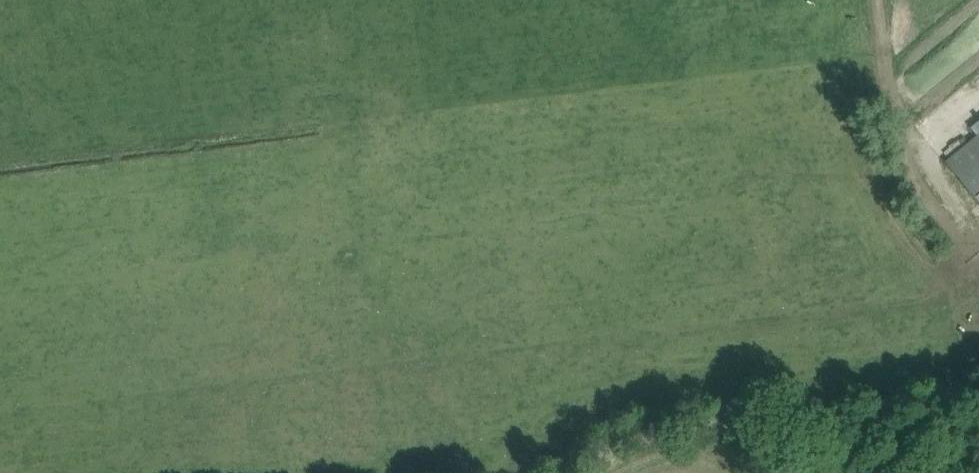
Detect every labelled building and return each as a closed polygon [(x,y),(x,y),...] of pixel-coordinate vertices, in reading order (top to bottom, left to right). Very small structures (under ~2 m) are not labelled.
[(948,160),(978,201),(978,136),(948,160)]
